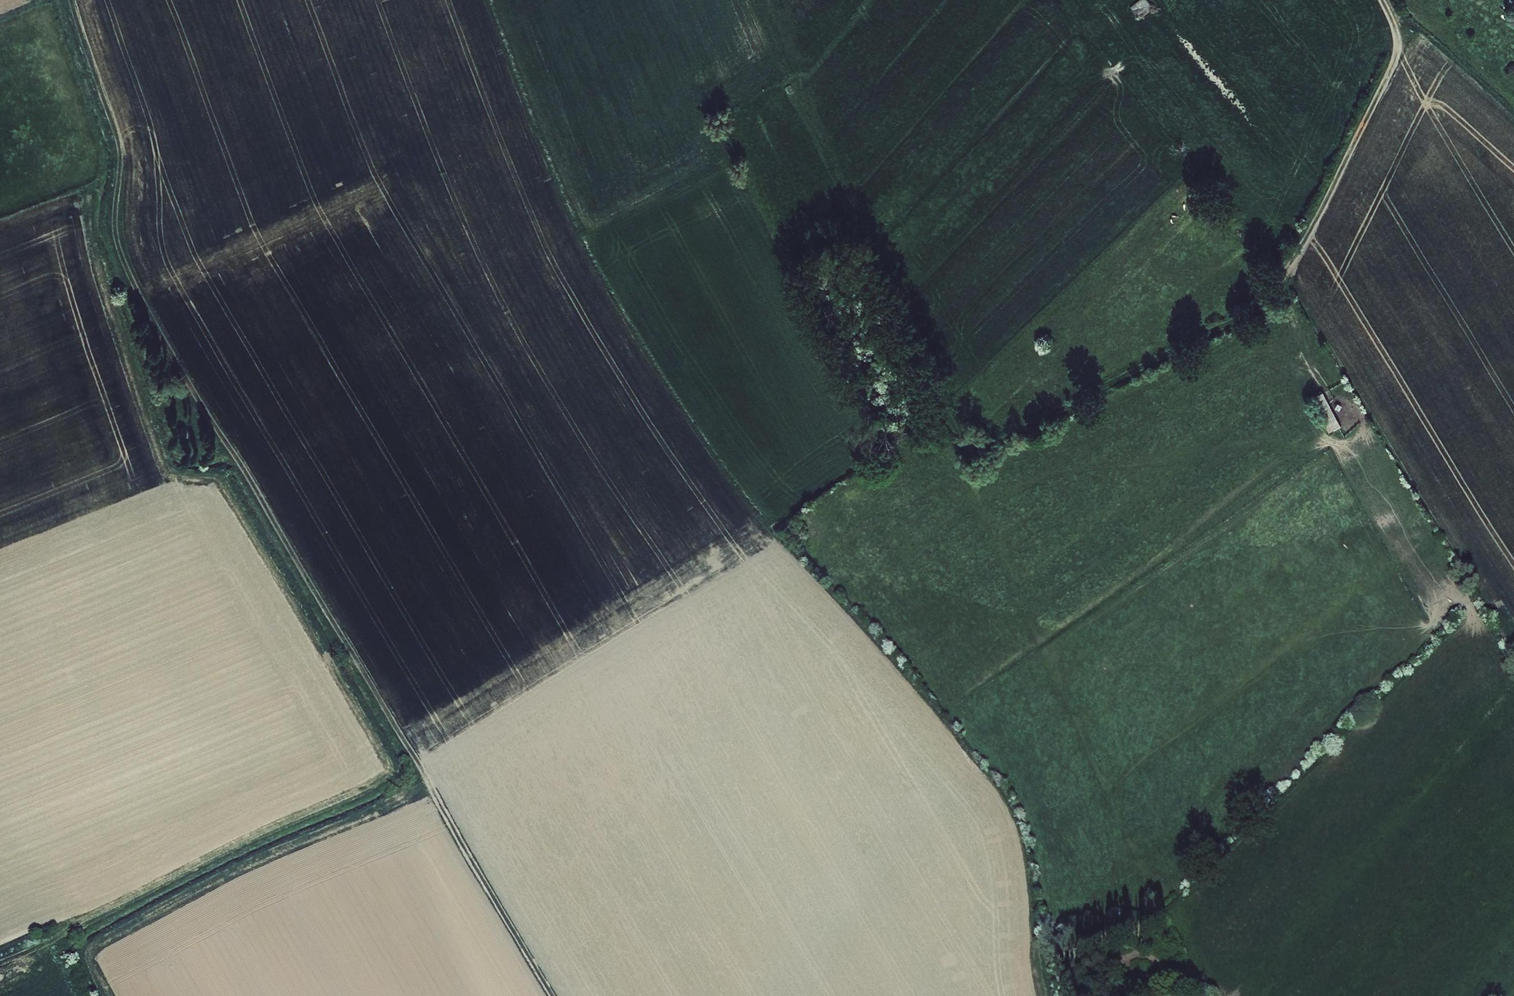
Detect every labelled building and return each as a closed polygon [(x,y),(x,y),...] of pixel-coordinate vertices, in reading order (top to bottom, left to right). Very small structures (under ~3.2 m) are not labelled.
[(1133,4),(1142,16),(1152,9),(1146,0),(1138,0),(1133,4)] [(1346,420),(1326,387),(1316,394),(1335,426),(1346,420)]
